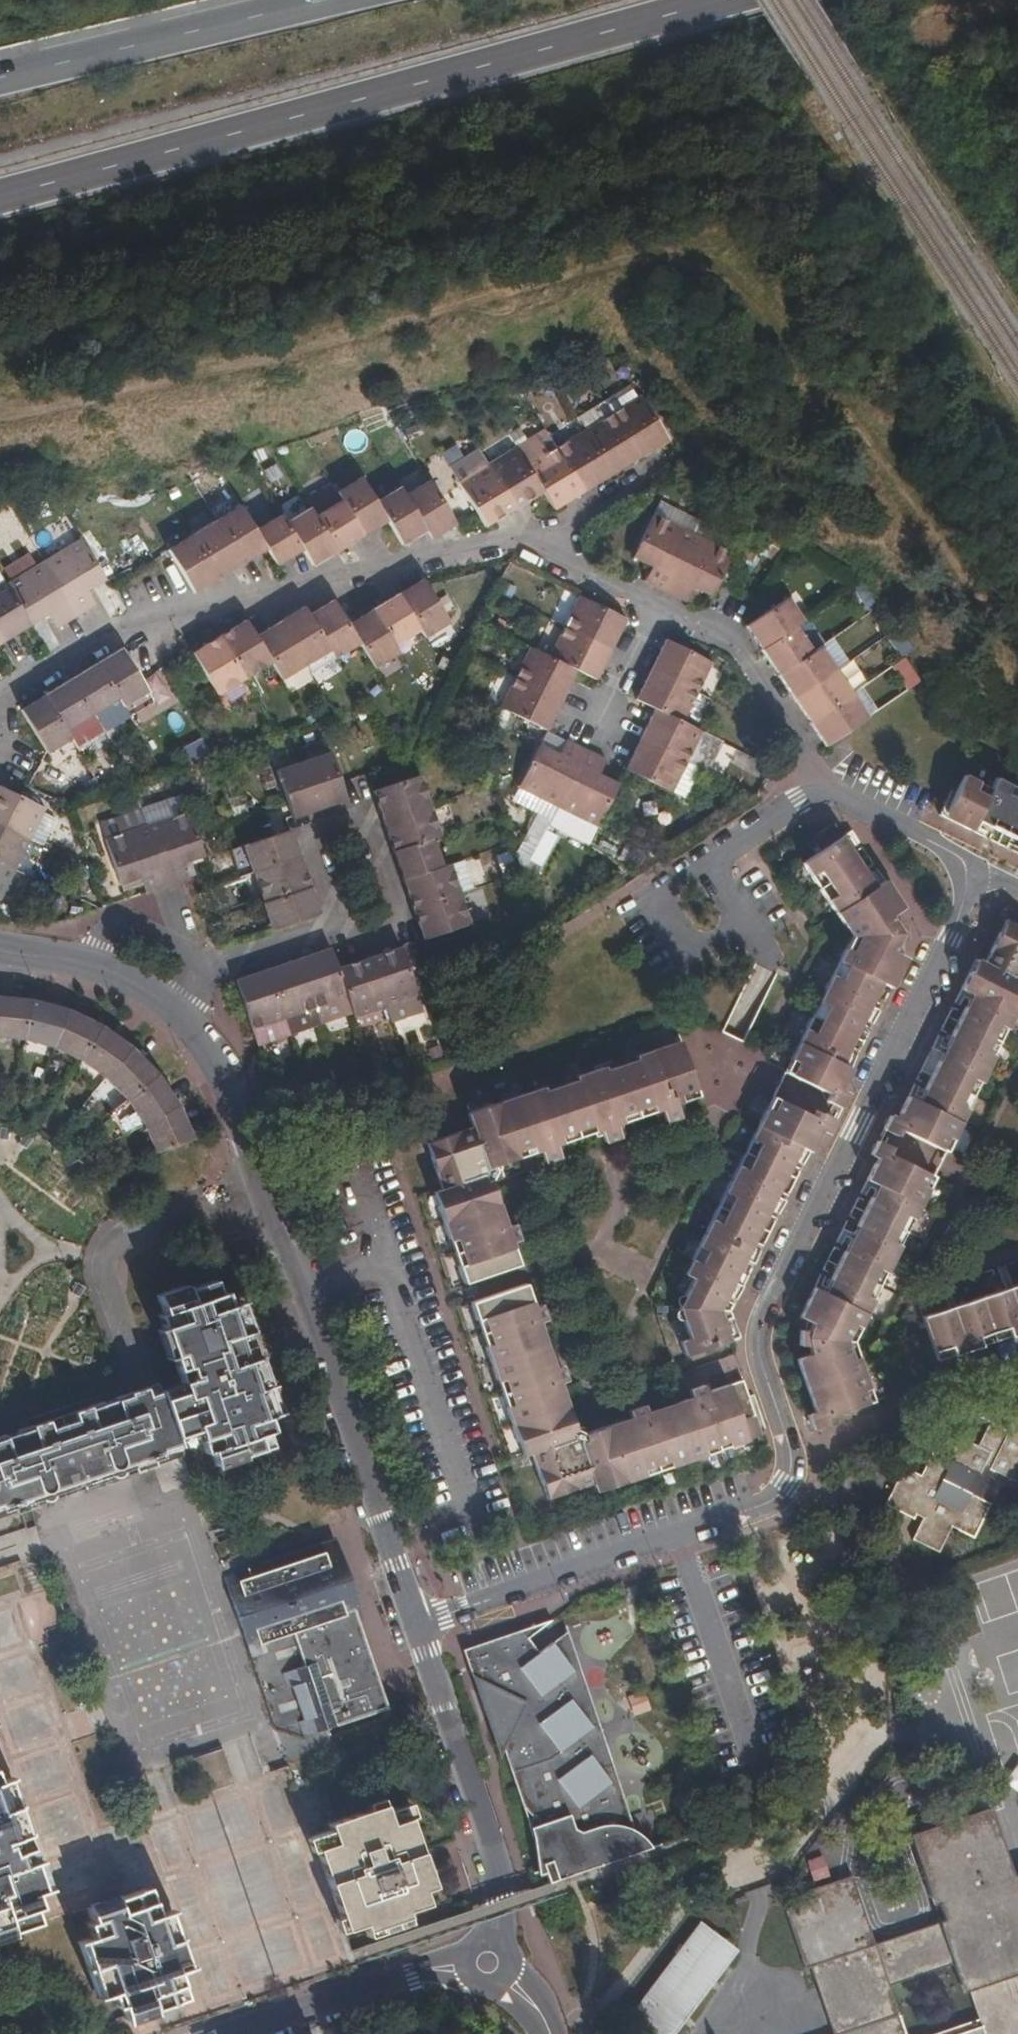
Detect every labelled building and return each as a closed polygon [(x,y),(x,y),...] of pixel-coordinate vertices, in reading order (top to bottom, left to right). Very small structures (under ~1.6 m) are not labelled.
[(613,413),(640,458),(669,440),(642,395),(613,413)] [(585,431),(612,475),(640,458),(613,413),(585,431)] [(528,465),(544,492),(555,510),(583,493),(556,448),(545,429),(517,447),(528,465)] [(556,448),(583,493),(612,475),(585,431),(556,448)] [(488,465),(514,509),(544,492),(528,465),(517,447),(488,465)] [(479,451),(451,468),(460,482),(488,465),(479,451)] [(460,482),(477,511),(486,526),(514,509),(488,465),(460,482)] [(343,500),(364,535),(388,521),(377,503),(362,478),(338,493),(343,500)] [(405,495),(427,530),(432,538),(456,524),(430,480),(405,495)] [(312,509),(316,516),(343,500),(338,493),(332,483),(305,498),(312,509)] [(377,503),(388,521),(403,545),(427,530),(405,495),(401,488),(377,503)] [(316,516),(337,551),(364,535),(343,500),(316,516)] [(662,502),(655,513),(694,533),(700,522),(662,502)] [(217,521),(243,564),(267,549),(256,531),(241,506),(217,521)] [(287,523),(303,550),(312,566),(337,551),(316,516),(312,509),(287,523)] [(655,513),(633,556),(652,566),(645,581),(665,591),(694,533),(655,513)] [(256,531),(267,549),(277,566),(303,550),(287,523),(282,516),(256,531)] [(192,536),(218,579),(243,564),(217,521),(192,536)] [(739,542),(700,522),(694,533),(733,553),(739,542)] [(694,533),(665,591),(685,601),(692,586),(711,597),(718,583),(733,553),(694,533)] [(192,536),(169,550),(194,593),(218,579),(192,536)] [(44,562),(77,617),(96,605),(87,591),(106,580),(81,540),(44,562)] [(6,585),(30,626),(50,614),(57,628),(77,617),(44,562),(6,585)] [(2,643),(30,626),(6,585),(5,583),(0,574),(0,640),(2,643)] [(503,576),(495,589),(516,602),(524,588),(503,576)] [(420,629),(425,637),(449,623),(428,588),(423,580),(399,594),(420,629)] [(373,610),(394,645),(420,629),(399,594),(373,610)] [(565,626),(611,649),(626,619),(581,596),(565,626)] [(788,598),(771,609),(746,626),(762,650),(795,627),(804,622),(788,598)] [(331,650),(336,659),(360,644),(348,625),(333,600),(309,615),(331,650)] [(331,650),(309,615),(304,607),(280,621),(306,665),(331,650)] [(360,644),(375,668),(399,653),(394,645),(373,610),(348,625),(360,644)] [(272,662),(256,636),(246,620),(219,637),(245,678),(272,662)] [(306,665),(280,621),(256,636),(272,662),(282,680),(306,665)] [(551,657),(578,670),(596,679),(611,649),(565,626),(551,657)] [(795,627),(762,650),(779,675),(813,653),(795,627)] [(245,678),(219,637),(192,653),(218,695),(245,678)] [(667,639),(652,669),(698,692),(713,662),(667,639)] [(516,677),(563,700),(578,670),(551,657),(531,647),(516,677)] [(813,653),(779,675),(795,698),(836,670),(820,647),(813,653)] [(148,692),(143,683),(122,650),(98,664),(119,699),(124,707),(148,692)] [(907,657),(893,664),(907,690),(921,682),(907,657)] [(119,699),(98,664),(71,681),(92,715),(119,699)] [(698,692),(652,669),(637,699),(656,709),(683,722),(698,692)] [(836,670),(795,698),(811,723),(852,695),(836,670)] [(502,708),(547,730),(563,700),(516,677),(502,708)] [(92,715),(71,681),(45,696),(66,731),(92,715)] [(241,684),(223,693),(230,707),(248,697),(241,684)] [(852,695),(811,723),(826,746),(868,718),(852,695)] [(66,731),(45,696),(21,710),(47,753),(71,739),(66,731)] [(683,722),(656,709),(641,739),(687,762),(702,732),(683,722)] [(702,732),(687,762),(701,768),(716,738),(702,732)] [(558,807),(587,749),(566,739),(559,754),(540,745),(519,787),(558,807)] [(687,762),(641,739),(626,768),(673,792),(687,762)] [(597,827),(619,783),(599,774),(607,759),(587,749),(558,807),(597,827)] [(303,761),(319,809),(346,801),(341,785),(330,753),(303,761)] [(287,803),(293,818),(319,809),(303,761),(277,771),(287,803)] [(701,768),(687,762),(673,792),(686,798),(701,768)] [(996,778),(991,787),(964,774),(943,816),(970,830),(976,819),(1017,840),(1017,789),(996,778)] [(430,806),(419,775),(373,791),(384,821),(430,806)] [(25,800),(0,788),(0,825),(30,840),(45,809),(25,800)] [(430,806),(384,821),(394,851),(432,838),(440,835),(430,806)] [(589,844),(597,827),(558,807),(550,825),(589,844)] [(168,886),(189,879),(184,863),(204,857),(197,833),(189,811),(147,825),(168,886)] [(30,840),(0,825),(0,862),(16,870),(30,840)] [(147,893),(168,886),(147,825),(106,839),(121,885),(142,878),(147,893)] [(233,848),(243,877),(252,873),(300,858),(291,830),(233,848)] [(432,838),(394,851),(403,880),(442,867),(432,838)] [(872,887),(839,838),(801,863),(849,936),(783,1071),(829,1094),(825,1101),(840,1108),(847,1095),(840,1091),(851,1069),(841,1063),(881,982),(892,988),(906,958),(893,951),(892,941),(905,940),(904,925),(891,925),(890,915),(902,907),(884,880),(872,887)] [(252,873),(262,904),(310,888),(300,858),(252,873)] [(449,865),(460,895),(475,889),(464,859),(449,865)] [(16,870),(0,862),(0,899),(2,900),(16,870)] [(442,867),(403,880),(414,911),(460,895),(449,865),(442,867)] [(31,877),(16,870),(2,900),(17,907),(31,877)] [(271,930),(319,914),(310,888),(262,904),(271,930)] [(460,895),(414,911),(424,939),(470,924),(460,895)] [(888,1115),(881,1128),(897,1136),(900,1129),(947,1152),(1017,1007),(1017,927),(1007,921),(987,964),(976,959),(961,990),(971,995),(918,1102),(908,1097),(897,1119),(888,1115)] [(418,996),(402,947),(370,958),(386,1007),(418,996)] [(347,997),(338,969),(331,948),(299,958),(321,1023),(352,1012),(347,997)] [(321,1023),(299,958),(267,969),(289,1033),(321,1023)] [(354,1018),(386,1007),(370,958),(338,969),(347,997),(354,1018)] [(289,1033),(267,969),(235,980),(252,1029),(257,1044),(289,1033)] [(31,1000),(0,996),(0,1037),(24,1039),(31,1000)] [(54,1048),(68,1010),(32,1000),(31,1000),(24,1039),(54,1048)] [(81,1060),(101,1026),(68,1010),(54,1048),(81,1060)] [(106,1078),(132,1048),(101,1026),(81,1060),(106,1078)] [(487,1168),(698,1098),(680,1041),(467,1112),(472,1126),(426,1141),(440,1186),(431,1189),(463,1283),(518,1264),(487,1168)] [(127,1100),(158,1075),(132,1048),(106,1078),(127,1100)] [(144,1125),(179,1107),(158,1075),(127,1100),(115,1110),(131,1132),(144,1125)] [(821,1130),(828,1133),(835,1119),(820,1112),(817,1119),(771,1096),(682,1275),(690,1279),(676,1308),(686,1338),(678,1341),(684,1357),(729,1341),(718,1309),(798,1147),(810,1153),(821,1130)] [(155,1153),(194,1139),(179,1107),(144,1125),(155,1153)] [(807,1416),(812,1429),(827,1424),(825,1417),(872,1401),(852,1341),(933,1177),(888,1155),(891,1148),(876,1140),(869,1154),(878,1159),(867,1181),(875,1185),(822,1293),(814,1288),(799,1318),(810,1323),(809,1331),(798,1329),(797,1346),(809,1347),(808,1353),(796,1358),(812,1405),(815,1412),(807,1416)] [(184,1457),(176,1435),(196,1428),(204,1452),(209,1450),(213,1464),(270,1445),(265,1432),(272,1430),(267,1416),(281,1411),(244,1300),(230,1305),(225,1291),(219,1294),(215,1282),(189,1291),(187,1285),(157,1295),(163,1313),(158,1315),(183,1392),(163,1399),(157,1384),(141,1389),(0,1436),(0,1518),(29,1508),(109,1481),(158,1465),(184,1457)] [(1017,1333),(1017,1283),(920,1316),(935,1360),(1017,1333)] [(760,1436),(747,1396),(742,1380),(729,1384),(576,1435),(525,1284),(470,1304),(521,1456),(530,1453),(546,1500),(593,1484),(595,1492),(748,1440),(760,1436)] [(997,1413),(1003,1418),(996,1426),(988,1427),(979,1446),(991,1453),(984,1467),(994,1472),(1017,1484),(1017,1406),(997,1413)] [(912,1539),(937,1551),(950,1526),(973,1537),(990,1504),(980,1498),(994,1472),(984,1467),(991,1453),(950,1433),(939,1454),(932,1451),(920,1476),(903,1467),(884,1504),(912,1518),(915,1513),(924,1517),(912,1539)] [(208,1528),(190,1476),(184,1457),(158,1465),(109,1481),(29,1508),(165,1911),(183,1964),(194,1996),(319,1954),(348,1944),(342,1929),(311,1835),(294,1785),(318,1777),(320,1776),(326,1763),(332,1750),(287,1764),(250,1656),(226,1583),(223,1574),(216,1552),(213,1545),(234,1539),(229,1524),(209,1532),(208,1528)] [(334,1537),(223,1574),(226,1583),(236,1580),(322,1552),(338,1547),(334,1537)] [(358,1607),(338,1547),(322,1552),(377,1712),(386,1708),(352,1609),(358,1607)] [(322,1552),(236,1580),(258,1643),(293,1631),(303,1664),(286,1670),(308,1735),(377,1712),(322,1552)] [(236,1580),(226,1583),(250,1656),(261,1652),(258,1643),(236,1580)] [(580,1692),(571,1665),(554,1643),(541,1654),(530,1639),(536,1634),(530,1629),(464,1652),(472,1676),(473,1677),(474,1678),(478,1678),(481,1678),(505,1691),(515,1696),(506,1714),(496,1709),(490,1706),(506,1754),(520,1795),(521,1798),(522,1800),(524,1803),(527,1807),(530,1810),(533,1812),(528,1818),(548,1878),(641,1846),(640,1843),(632,1846),(606,1772),(591,1751),(598,1746),(589,1718),(573,1698),(580,1692)] [(575,1671),(571,1665),(580,1692),(587,1687),(581,1667),(575,1671)] [(515,1696),(505,1691),(496,1709),(506,1714),(515,1696)] [(589,1718),(598,1746),(605,1740),(599,1721),(593,1725),(589,1718)] [(1008,1768),(1012,1789),(1017,1789),(1017,1767),(1008,1768)] [(632,1846),(640,1843),(617,1775),(612,1779),(606,1772),(632,1846)] [(36,1922),(31,1909),(37,1906),(33,1893),(46,1888),(9,1777),(0,1780),(0,1934),(36,1922)] [(332,1820),(318,1777),(294,1785),(311,1835),(328,1829),(326,1823),(332,1820)] [(409,1805),(406,1802),(384,1810),(380,1798),(365,1803),(367,1808),(332,1820),(326,1823),(328,1829),(311,1835),(342,1929),(360,1923),(365,1935),(407,1921),(402,1909),(423,1902),(419,1888),(407,1852),(418,1849),(407,1816),(412,1814),(409,1805)] [(1012,1876),(990,1807),(909,1835),(933,1904),(938,1902),(945,1920),(874,1944),(852,1875),(781,1899),(804,1967),(810,1966),(833,2033),(1017,2033),(1017,1874),(1012,1876)] [(407,1852),(419,1888),(429,1884),(418,1849),(407,1852)] [(811,1877),(826,1874),(822,1856),(806,1860),(811,1877)] [(183,1964),(165,1911),(155,1914),(150,1900),(145,1901),(141,1888),(86,1906),(90,1919),(85,1922),(90,1935),(77,1939),(96,1997),(109,1993),(113,2005),(119,2003),(124,2018),(178,2000),(173,1985),(178,1983),(173,1967),(183,1964)] [(738,1950),(700,1922),(621,2024),(634,2033),(674,2033),(738,1950)]
